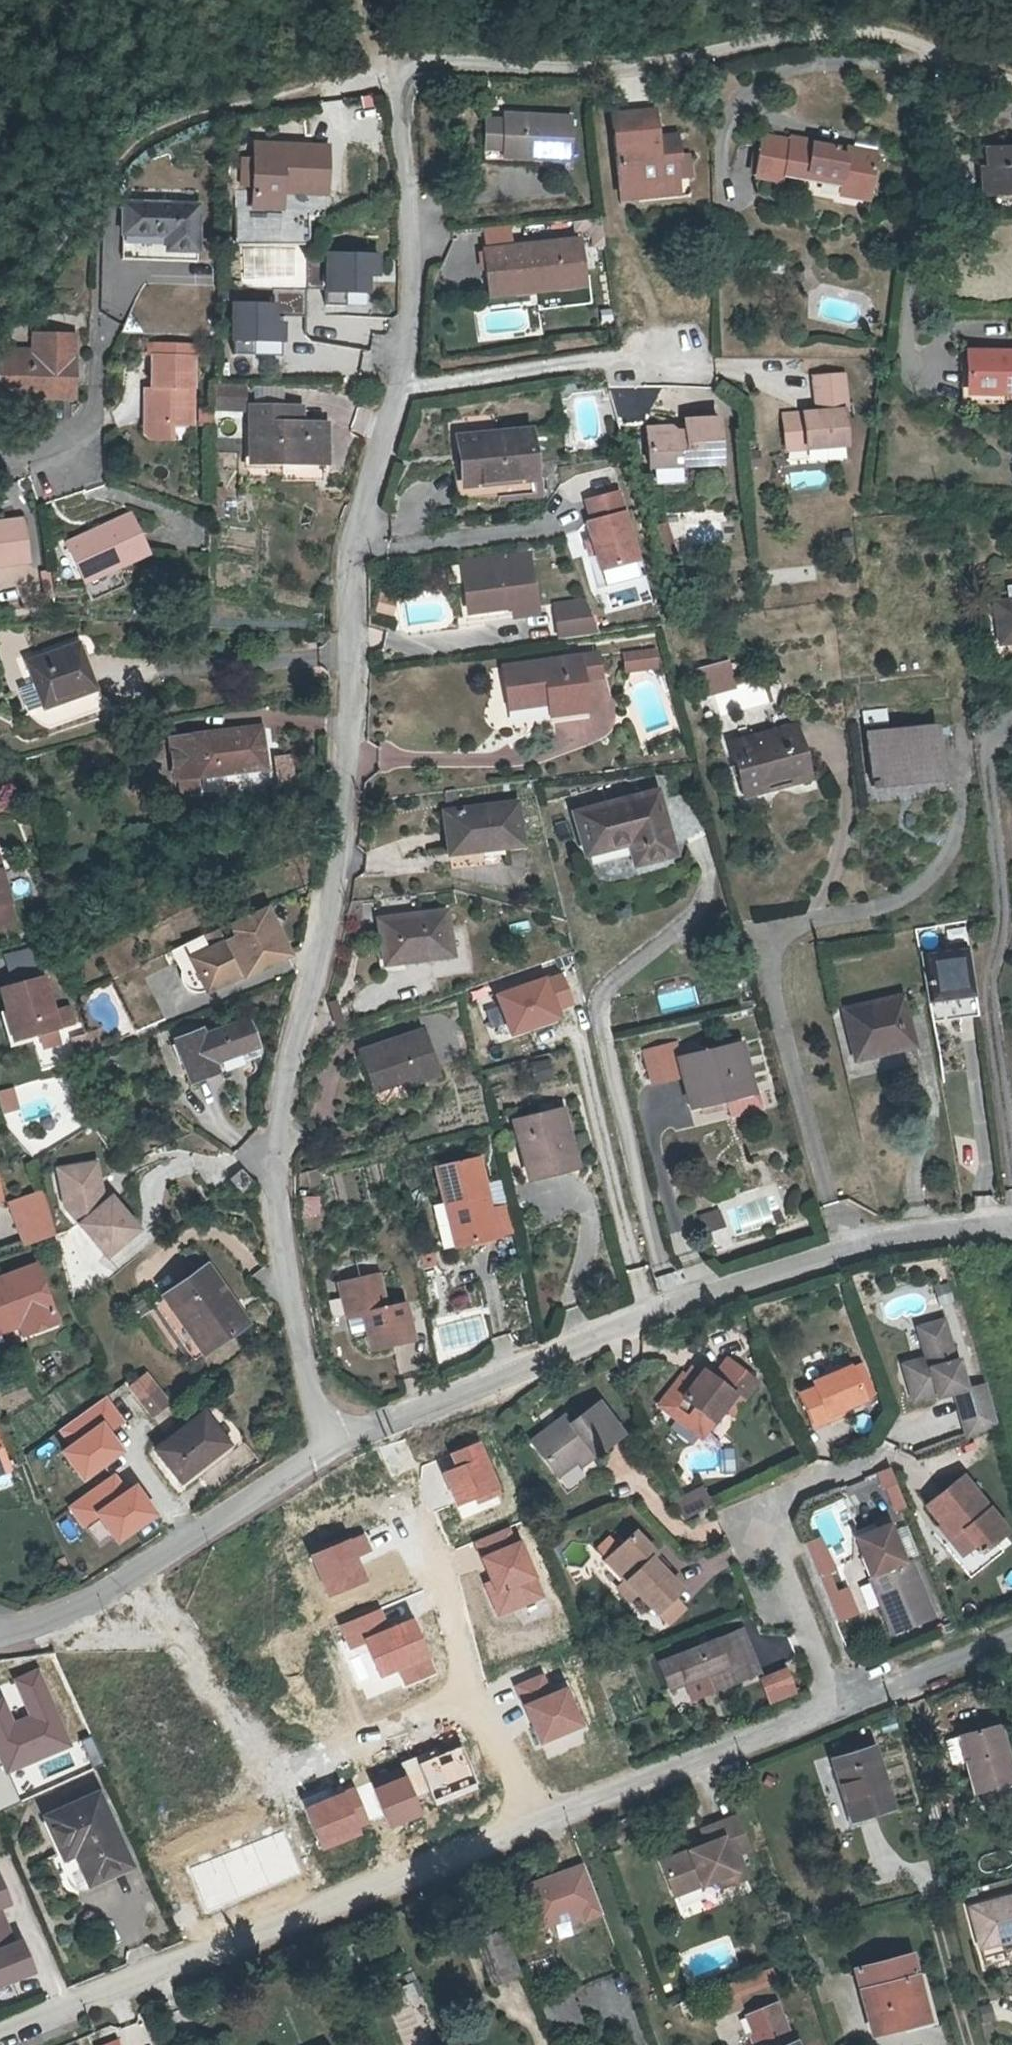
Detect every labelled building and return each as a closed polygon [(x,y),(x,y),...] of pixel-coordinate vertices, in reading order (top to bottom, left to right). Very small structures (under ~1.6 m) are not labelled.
[(533,127),(563,130),(596,133),(598,92),(536,87),(518,85),(517,91),(515,118),(515,126),(533,127)] [(689,87),(648,90),(654,168),(687,166),(687,159),(711,156),(707,137),(714,135),(712,112),(691,113),(689,87)] [(868,165),(867,172),(866,177),(900,184),(909,140),(792,119),(785,161),(817,166),(818,163),(819,157),(868,165)] [(533,127),(515,126),(514,134),(563,138),(563,130),(533,127)] [(274,195),(273,146),(264,145),(261,209),(274,210),(274,195)] [(274,195),(274,210),(288,211),(290,192),(332,194),(334,149),(273,146),(274,195)] [(818,163),(867,172),(868,165),(819,157),(818,163)] [(626,221),(638,221),(636,196),(609,197),(609,206),(622,205),(626,210),(626,221)] [(205,207),(132,205),(131,263),(204,265),(205,207)] [(583,256),(613,254),(611,217),(516,224),(519,274),(584,269),(583,256)] [(380,253),(311,254),(311,290),(331,289),(331,305),(351,305),(351,291),(371,291),(371,273),(381,274),(380,253)] [(614,267),(613,254),(583,256),(584,269),(614,267)] [(558,299),(586,297),(586,288),(558,289),(558,299)] [(278,306),(239,307),(239,358),(259,357),(259,343),(289,342),(288,324),(279,324),(279,317),(310,317),(311,290),(278,291),(278,306)] [(1001,336),(1001,370),(1011,370),(1011,336),(1001,336)] [(43,338),(42,352),(42,362),(7,360),(7,380),(19,381),(18,401),(81,403),(83,339),(43,338)] [(161,356),(203,357),(210,358),(210,347),(156,345),(156,356),(161,356)] [(42,362),(42,352),(7,350),(7,360),(42,362)] [(202,427),(203,357),(161,356),(160,389),(158,426),(171,427),(202,427)] [(874,356),(845,358),(847,394),(812,396),(813,419),(833,418),(835,429),(875,427),(873,393),(876,393),(874,356)] [(1001,370),(1000,380),(1011,380),(1011,370),(1001,370)] [(19,381),(7,380),(6,400),(18,401),(19,381)] [(158,426),(160,389),(151,388),(150,435),(156,441),(171,442),(171,427),(158,426)] [(250,388),(220,389),(221,412),(251,412),(250,388)] [(529,452),(531,471),(571,466),(565,400),(490,407),(494,442),(495,455),(529,452)] [(678,451),(714,450),(751,449),(750,402),(713,402),(715,416),(707,417),(703,412),(677,413),(678,451)] [(334,423),(309,423),(290,423),(290,408),(255,409),(256,463),(286,464),(286,459),(333,459),(334,423)] [(290,423),(309,423),(308,409),(290,408),(290,423)] [(833,418),(813,419),(816,430),(835,429),(833,418)] [(488,474),(531,471),(529,452),(495,455),(494,442),(485,442),(488,474)] [(714,450),(678,451),(679,461),(715,460),(714,450)] [(286,464),(256,463),(256,473),(287,472),(287,480),(334,479),(333,459),(286,459),(286,464)] [(649,467),(616,474),(621,495),(616,497),(621,516),(623,528),(628,546),(664,539),(649,467)] [(623,528),(621,516),(615,517),(617,529),(623,528)] [(155,564),(136,522),(70,550),(97,612),(132,597),(124,578),(155,564)] [(0,530),(0,573),(36,570),(31,526),(0,530)] [(485,532),(488,576),(532,573),(534,587),(559,585),(555,529),(485,532)] [(583,615),(624,611),(615,577),(579,580),(583,615)] [(526,642),(530,682),(572,678),(574,699),(607,697),(604,659),(623,658),(621,635),(526,642)] [(760,671),(756,646),(725,652),(729,677),(760,671)] [(105,710),(85,664),(33,685),(52,732),(105,710)] [(828,765),(819,715),(751,729),(761,779),(828,765)] [(968,766),(963,715),(894,720),(898,772),(968,766)] [(288,771),(278,731),(211,749),(211,751),(189,757),(200,796),(205,794),(208,806),(213,809),(227,806),(222,790),(288,771)] [(597,792),(604,833),(647,824),(652,842),(689,833),(674,777),(597,792)] [(465,784),(465,818),(498,817),(499,824),(537,823),(536,783),(465,784)] [(28,933),(3,844),(0,844),(0,940),(28,933)] [(397,933),(466,930),(463,889),(394,894),(397,933)] [(284,907),(224,938),(231,953),(210,963),(225,996),(262,977),(264,979),(308,957),(284,907)] [(940,943),(948,995),(994,990),(987,936),(940,943)] [(225,996),(210,963),(206,966),(202,971),(199,977),(199,985),(202,991),(208,995),(215,998),(222,997),(225,996)] [(508,1033),(577,1012),(564,969),(495,990),(508,1033)] [(69,1033),(53,979),(14,990),(29,1045),(69,1033)] [(934,1038),(923,988),(865,1001),(877,1051),(934,1038)] [(437,1006),(376,1023),(385,1059),(411,1051),(413,1058),(448,1049),(437,1006)] [(95,1029),(73,1035),(79,1055),(101,1049),(95,1029)] [(691,1036),(662,1043),(670,1075),(699,1068),(705,1096),(721,1092),(723,1102),(743,1097),(747,1113),(779,1105),(775,1084),(769,1085),(757,1036),(695,1051),(691,1036)] [(196,1080),(237,1065),(227,1042),(187,1057),(185,1049),(157,1059),(173,1100),(199,1091),(196,1080)] [(411,1051),(385,1059),(389,1073),(415,1066),(413,1058),(411,1051)] [(196,1080),(199,1091),(241,1076),(237,1065),(196,1080)] [(19,1107),(13,1086),(0,1090),(0,1105),(2,1112),(19,1107)] [(595,1147),(585,1095),(539,1103),(551,1155),(595,1147)] [(505,1212),(500,1184),(490,1134),(447,1142),(453,1176),(463,1173),(472,1220),(505,1212)] [(25,1199),(13,1155),(0,1159),(0,1206),(25,1199)] [(126,1160),(97,1164),(99,1187),(89,1188),(91,1203),(127,1254),(162,1229),(137,1195),(131,1200),(127,1193),(129,1192),(126,1160)] [(99,1187),(97,1164),(87,1165),(89,1188),(99,1187)] [(462,1222),(472,1220),(463,1173),(453,1176),(462,1222)] [(516,1181),(500,1184),(505,1212),(522,1208),(516,1181)] [(69,1195),(37,1204),(48,1247),(79,1235),(71,1203),(69,1195)] [(318,1214),(318,1196),(301,1195),(301,1214),(318,1214)] [(717,1225),(735,1220),(730,1205),(713,1211),(717,1225)] [(349,1268),(353,1287),(371,1284),(374,1299),(377,1319),(417,1311),(411,1275),(393,1278),(389,1245),(357,1249),(359,1267),(349,1268)] [(210,1276),(222,1268),(220,1267),(216,1260),(204,1267),(209,1275),(210,1276)] [(59,1333),(84,1321),(60,1265),(0,1291),(0,1321),(4,1332),(50,1312),(59,1333)] [(210,1276),(196,1285),(169,1304),(170,1306),(208,1363),(262,1327),(222,1268),(210,1276)] [(356,1302),(374,1299),(371,1284),(353,1287),(356,1302)] [(50,1312),(4,1332),(9,1343),(43,1329),(47,1337),(59,1333),(50,1312)] [(927,1336),(920,1338),(926,1357),(903,1365),(916,1402),(939,1394),(940,1398),(957,1392),(971,1435),(1000,1424),(988,1382),(972,1387),(963,1360),(958,1362),(942,1313),(922,1320),(927,1336)] [(927,1336),(922,1320),(915,1322),(920,1338),(927,1336)] [(717,1380),(734,1361),(728,1357),(712,1375),(717,1380)] [(755,1380),(734,1361),(717,1380),(712,1375),(702,1367),(693,1378),(683,1369),(657,1399),(679,1417),(681,1414),(701,1430),(720,1407),(728,1412),(755,1380)] [(828,1413),(848,1405),(865,1398),(865,1395),(859,1382),(867,1378),(868,1378),(861,1362),(852,1365),(851,1364),(813,1380),(815,1385),(800,1392),(814,1426),(831,1420),(828,1413)] [(859,1382),(865,1395),(873,1392),(867,1378),(859,1382)] [(110,1429),(123,1419),(106,1394),(58,1428),(68,1443),(60,1449),(81,1479),(124,1449),(110,1429)] [(587,1439),(595,1451),(625,1431),(602,1397),(573,1415),(569,1409),(532,1433),(555,1469),(575,1455),(577,1453),(578,1445),(587,1439)] [(828,1413),(831,1420),(851,1412),(848,1405),(828,1413)] [(681,1414),(679,1417),(677,1419),(696,1434),(701,1430),(681,1414)] [(245,1463),(248,1468),(260,1459),(234,1419),(168,1463),(193,1499),(245,1463)] [(577,1453),(575,1455),(579,1461),(595,1451),(587,1439),(578,1445),(577,1453)] [(15,1484),(0,1442),(0,1489),(15,1484)] [(83,1527),(97,1517),(115,1543),(158,1513),(134,1480),(125,1486),(114,1471),(66,1505),(83,1527)] [(930,1504),(951,1532),(942,1539),(972,1579),(1006,1553),(999,1543),(1011,1534),(966,1477),(930,1504)] [(702,1484),(673,1499),(684,1519),(712,1504),(702,1484)] [(922,1585),(919,1577),(912,1562),(907,1563),(891,1522),(864,1533),(881,1574),(871,1579),(893,1634),(935,1617),(922,1585)] [(650,1556),(654,1551),(634,1528),(604,1556),(622,1575),(637,1591),(654,1610),(674,1593),(679,1588),(663,1570),(650,1556)] [(650,1556),(663,1570),(671,1564),(657,1549),(654,1551),(650,1556)] [(820,1555),(810,1558),(811,1561),(814,1567),(824,1564),(820,1555)] [(824,1564),(814,1567),(817,1575),(826,1570),(824,1564)] [(637,1591),(622,1575),(613,1583),(628,1599),(637,1591)] [(674,1593),(654,1610),(667,1623),(686,1607),(674,1593)] [(722,1648),(747,1639),(742,1625),(717,1635),(722,1648)] [(685,1674),(687,1678),(709,1670),(717,1688),(760,1672),(747,1639),(722,1648),(717,1635),(659,1658),(667,1681),(685,1674)] [(787,1666),(759,1677),(769,1704),(798,1693),(787,1666)] [(685,1674),(667,1681),(670,1686),(687,1678),(685,1674)] [(969,1759),(979,1793),(1011,1784),(1011,1760),(1002,1723),(968,1732),(975,1758),(969,1759)] [(975,1758),(968,1732),(962,1734),(969,1759),(975,1758)] [(946,1738),(951,1764),(963,1761),(957,1736),(946,1738)] [(833,1761),(840,1783),(843,1782),(855,1819),(890,1806),(872,1748),(833,1761)] [(71,1887),(75,1890),(79,1891),(84,1892),(90,1892),(96,1890),(92,1882),(128,1867),(99,1796),(47,1818),(62,1852),(50,1857),(61,1882),(66,1881),(68,1884),(71,1887)] [(707,1841),(661,1859),(674,1893),(718,1876),(722,1886),(747,1876),(743,1866),(736,1869),(731,1854),(737,1851),(749,1847),(736,1813),(701,1827),(707,1841)] [(737,1851),(731,1854),(736,1869),(743,1866),(737,1851)] [(584,1862),(523,1886),(539,1925),(583,1908),(587,1916),(603,1910),(584,1862)] [(8,1924),(1,1905),(11,1901),(0,1873),(0,1927),(8,1924)] [(973,1909),(983,1949),(1011,1941),(1011,1898),(973,1909)] [(0,1927),(0,1983),(35,1970),(23,1941),(15,1942),(8,1924),(0,1927)] [(523,1975),(504,1930),(477,1941),(495,1986),(523,1975)] [(927,2017),(911,1953),(858,1966),(873,2032),(927,2017)] [(585,2023),(571,1987),(544,1998),(557,2034),(585,2023)] [(754,2032),(787,2017),(779,1999),(746,2012),(754,2032)] [(754,2032),(752,2032),(757,2044),(798,2044),(787,2017),(754,2032)] [(117,2036),(97,2044),(121,2044),(117,2036)]
